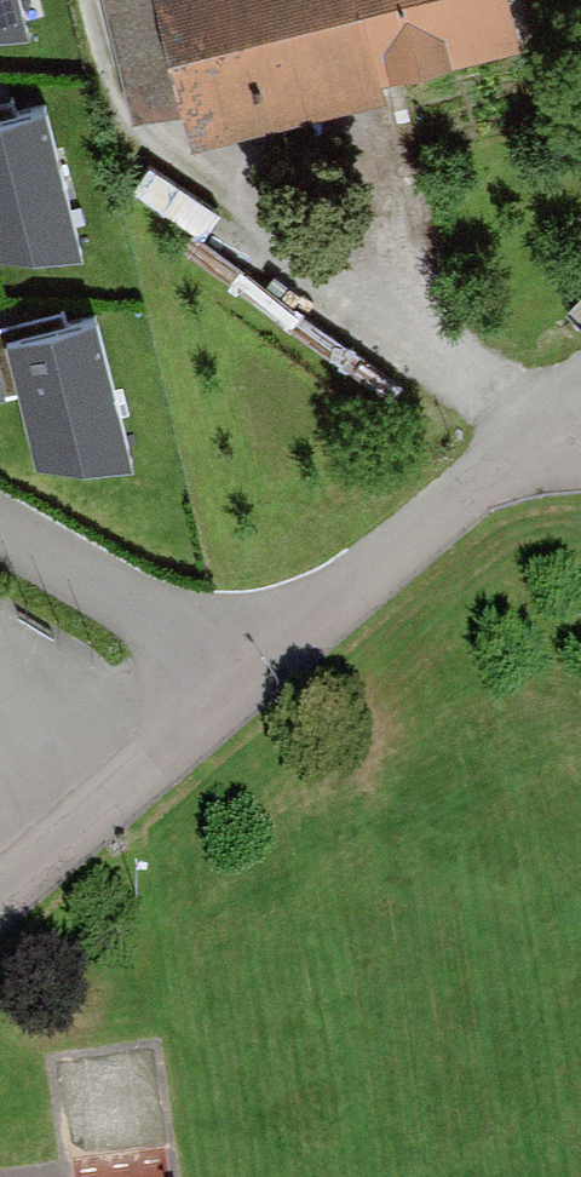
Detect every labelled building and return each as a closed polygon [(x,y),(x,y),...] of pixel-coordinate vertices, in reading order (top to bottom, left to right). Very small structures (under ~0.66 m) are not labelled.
[(21,18),(18,0),(0,0),(0,18),(21,18)] [(520,24),(514,0),(104,0),(132,111),(184,97),(192,128),(388,79),(382,58),(520,24)] [(76,243),(42,97),(0,105),(0,241),(76,243)] [(5,325),(35,450),(132,452),(97,304),(5,325)]
